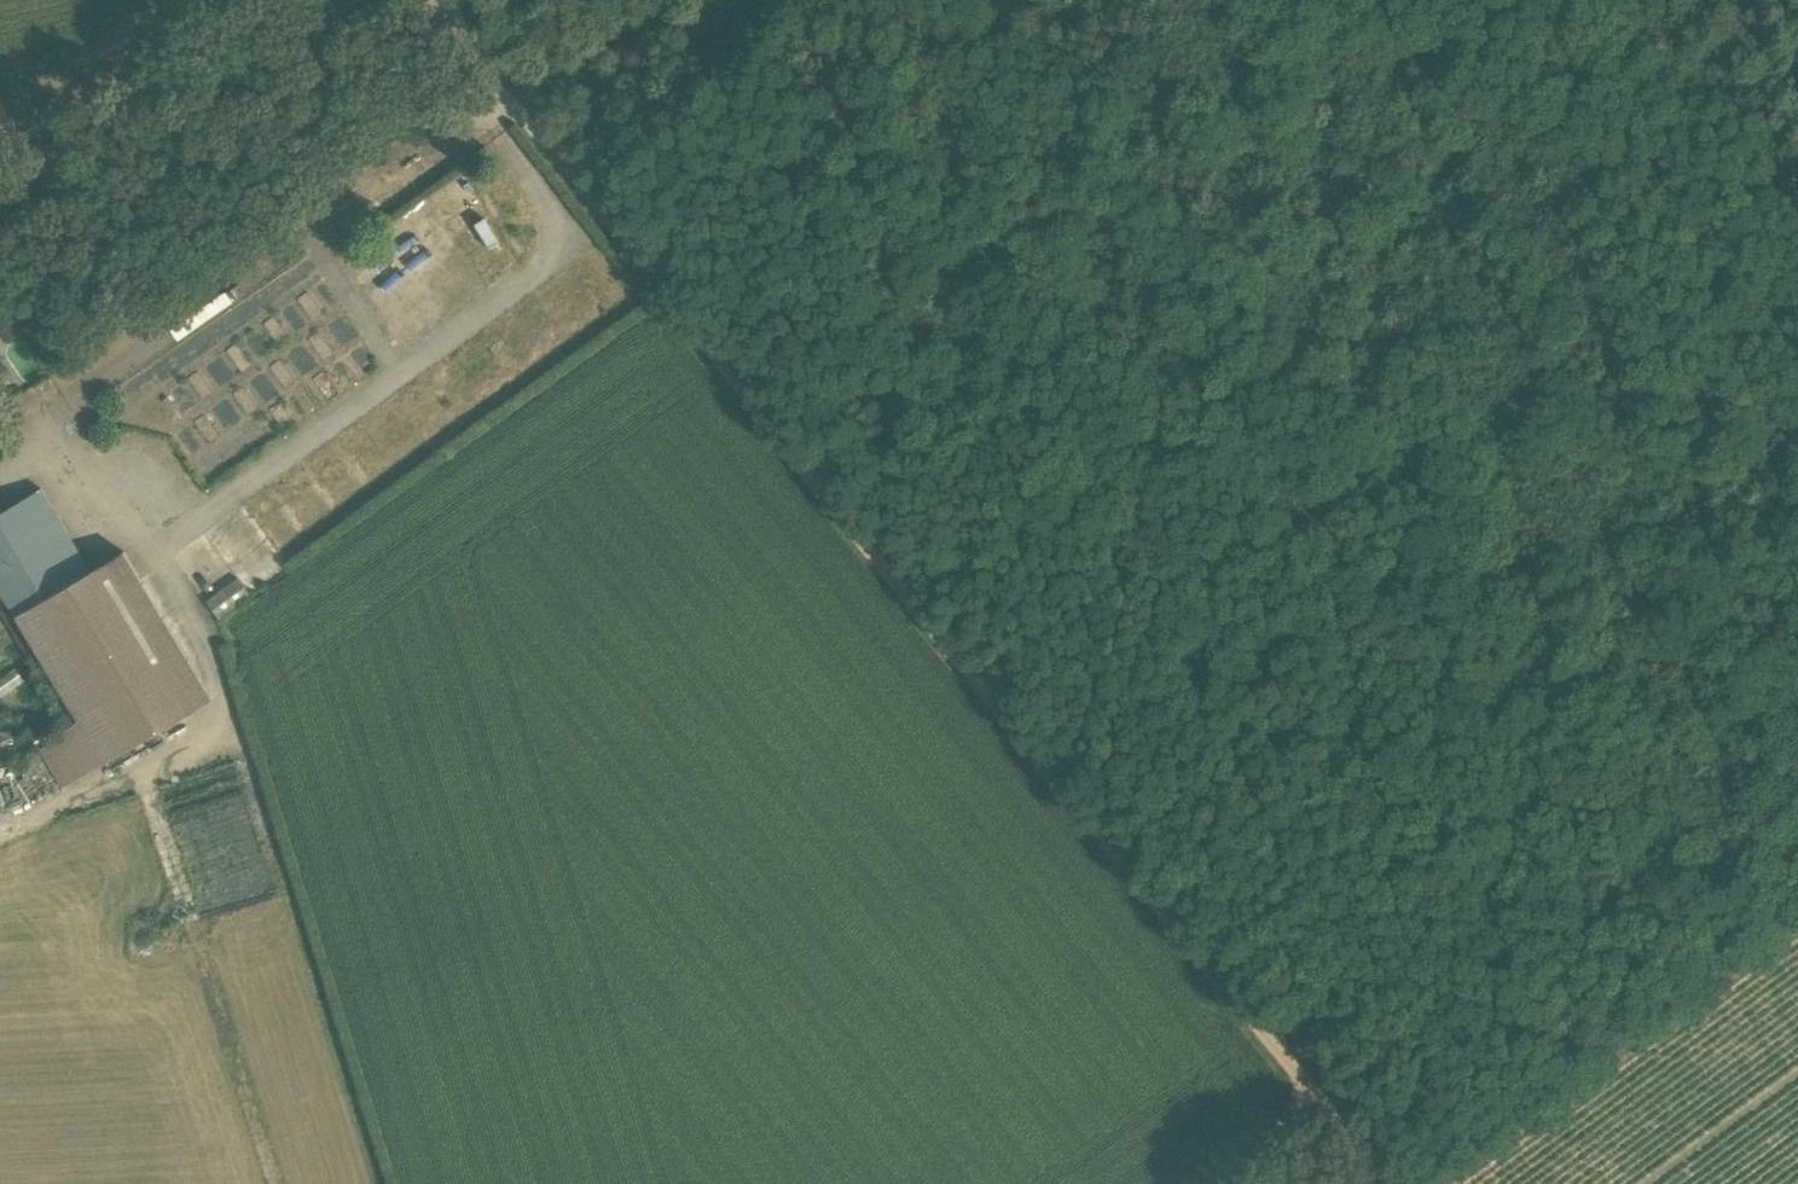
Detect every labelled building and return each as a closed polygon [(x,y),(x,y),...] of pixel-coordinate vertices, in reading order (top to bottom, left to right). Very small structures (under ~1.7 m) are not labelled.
[(94,570),(43,486),(0,512),(0,582),(19,614),(81,718),(40,749),(63,787),(213,697),(125,551),(94,570)] [(221,615),(252,593),(240,576),(209,599),(221,615)] [(46,729),(27,741),(33,751),(52,739),(46,729)] [(0,730),(0,751),(10,753),(15,734),(0,730)]
